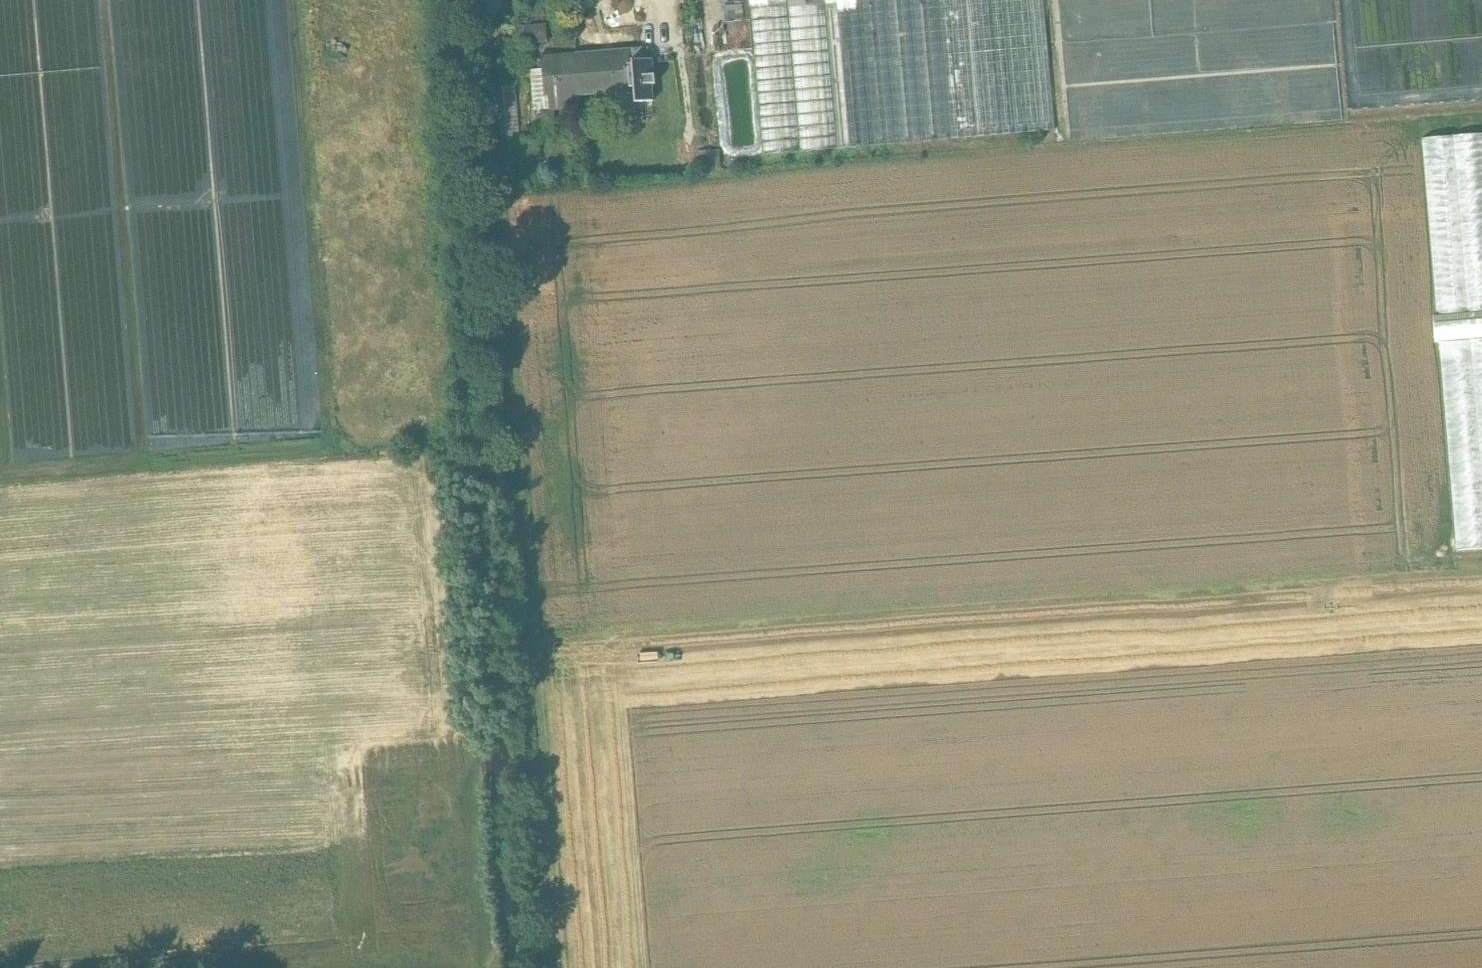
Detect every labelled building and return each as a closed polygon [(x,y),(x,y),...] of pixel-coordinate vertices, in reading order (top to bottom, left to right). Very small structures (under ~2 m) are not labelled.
[(764,156),(838,149),(825,0),(750,0),(764,156)] [(838,149),(953,139),(941,0),(825,0),(838,149)] [(953,139),(1055,130),(1044,0),(941,0),(953,139)] [(751,20),(726,22),(728,51),(753,49),(751,20)] [(544,26),(529,27),(530,43),(546,41),(544,26)] [(535,47),(504,39),(500,55),(532,62),(535,47)] [(628,52),(544,59),(544,70),(532,71),(535,109),(559,107),(559,108),(581,106),(580,93),(619,90),(619,88),(630,87),(630,88),(634,87),(635,103),(654,101),(652,85),(656,85),(655,75),(654,75),(653,59),(632,61),(632,64),(629,64),(628,52)]
